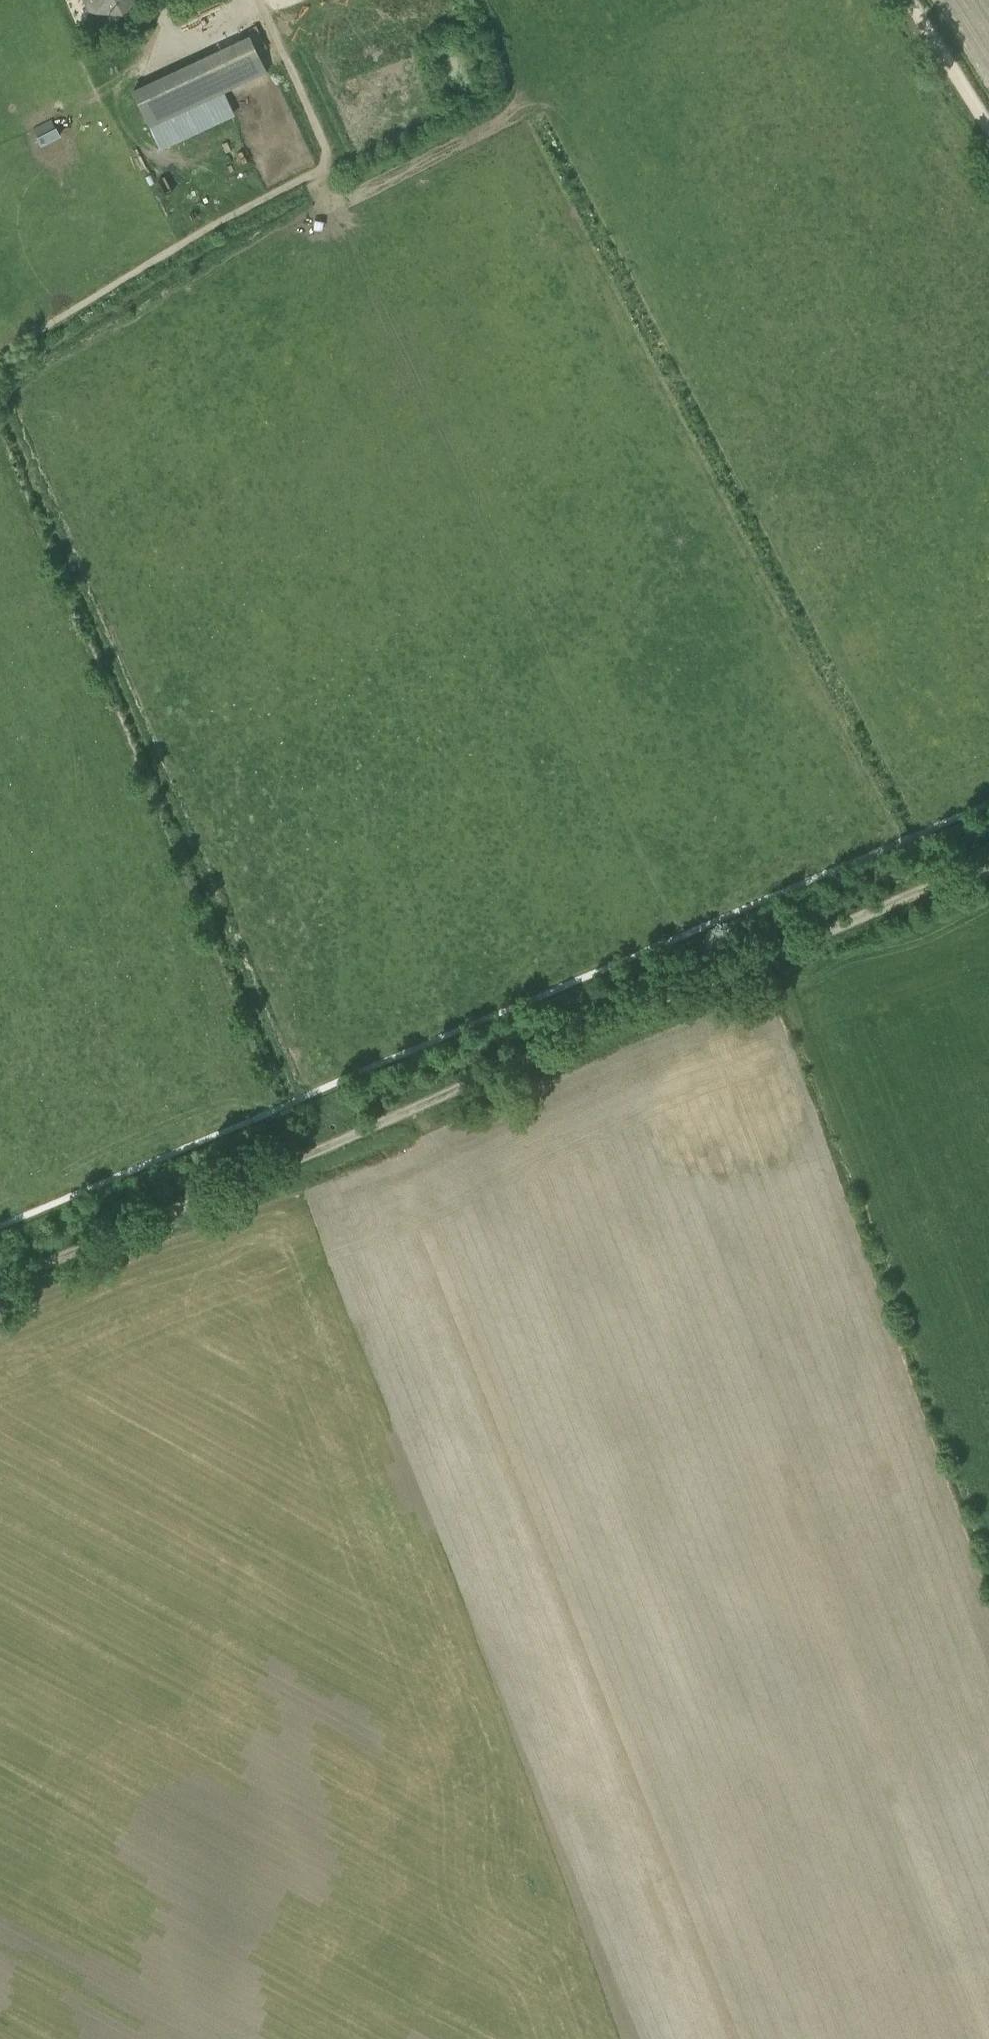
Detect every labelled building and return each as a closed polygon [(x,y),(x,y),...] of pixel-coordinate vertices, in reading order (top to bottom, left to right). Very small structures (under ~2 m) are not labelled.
[(100,9),(124,11),(132,0),(96,0),(100,9)] [(260,22),(248,26),(256,48),(268,44),(260,22)] [(249,32),(129,86),(146,124),(266,70),(249,32)]
